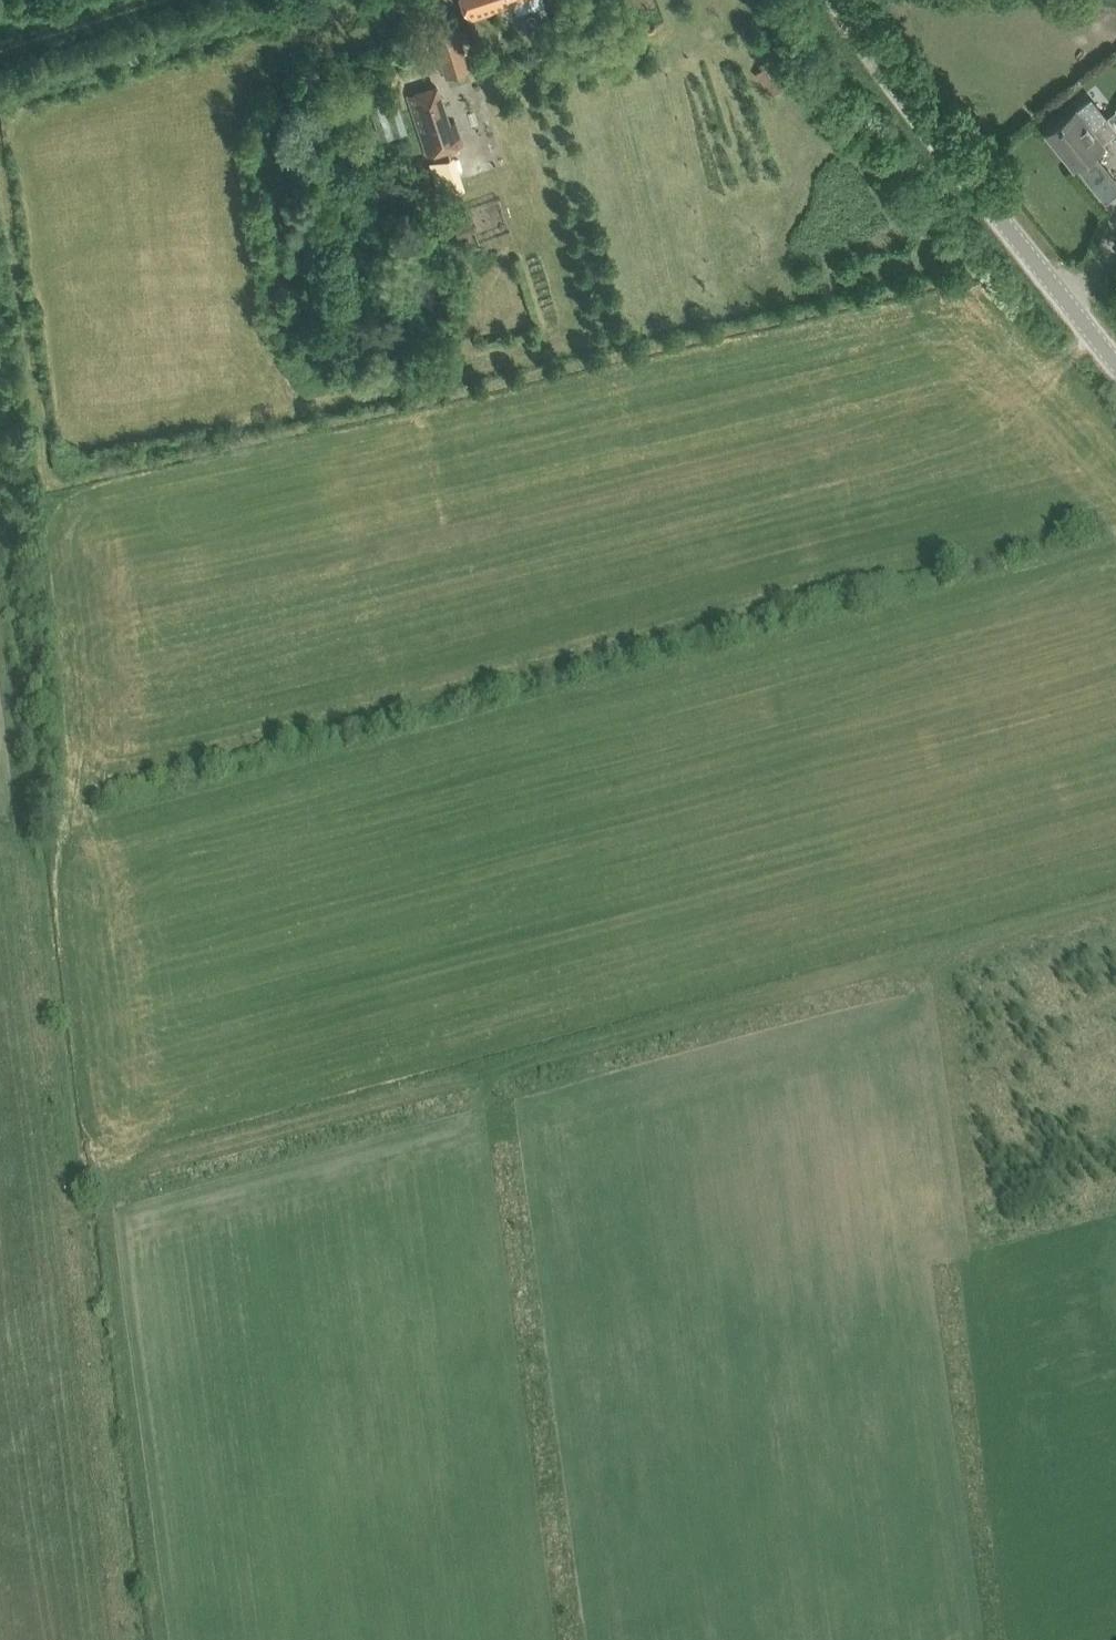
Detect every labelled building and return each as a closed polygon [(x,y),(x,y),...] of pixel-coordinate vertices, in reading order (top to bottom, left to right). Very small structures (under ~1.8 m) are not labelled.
[(464,6),(467,16),(511,2),(510,0),(462,0),(464,6)] [(433,31),(446,73),(469,66),(456,24),(433,31)] [(775,58),(756,73),(773,94),(792,79),(775,58)] [(408,96),(428,154),(462,143),(455,123),(449,125),(436,86),(408,96)] [(1109,116),(1094,128),(1078,108),(1048,132),(1076,166),(1106,142),(1105,142),(1115,133),(1115,125),(1109,116)] [(468,216),(453,221),(458,237),(474,231),(468,216)]
